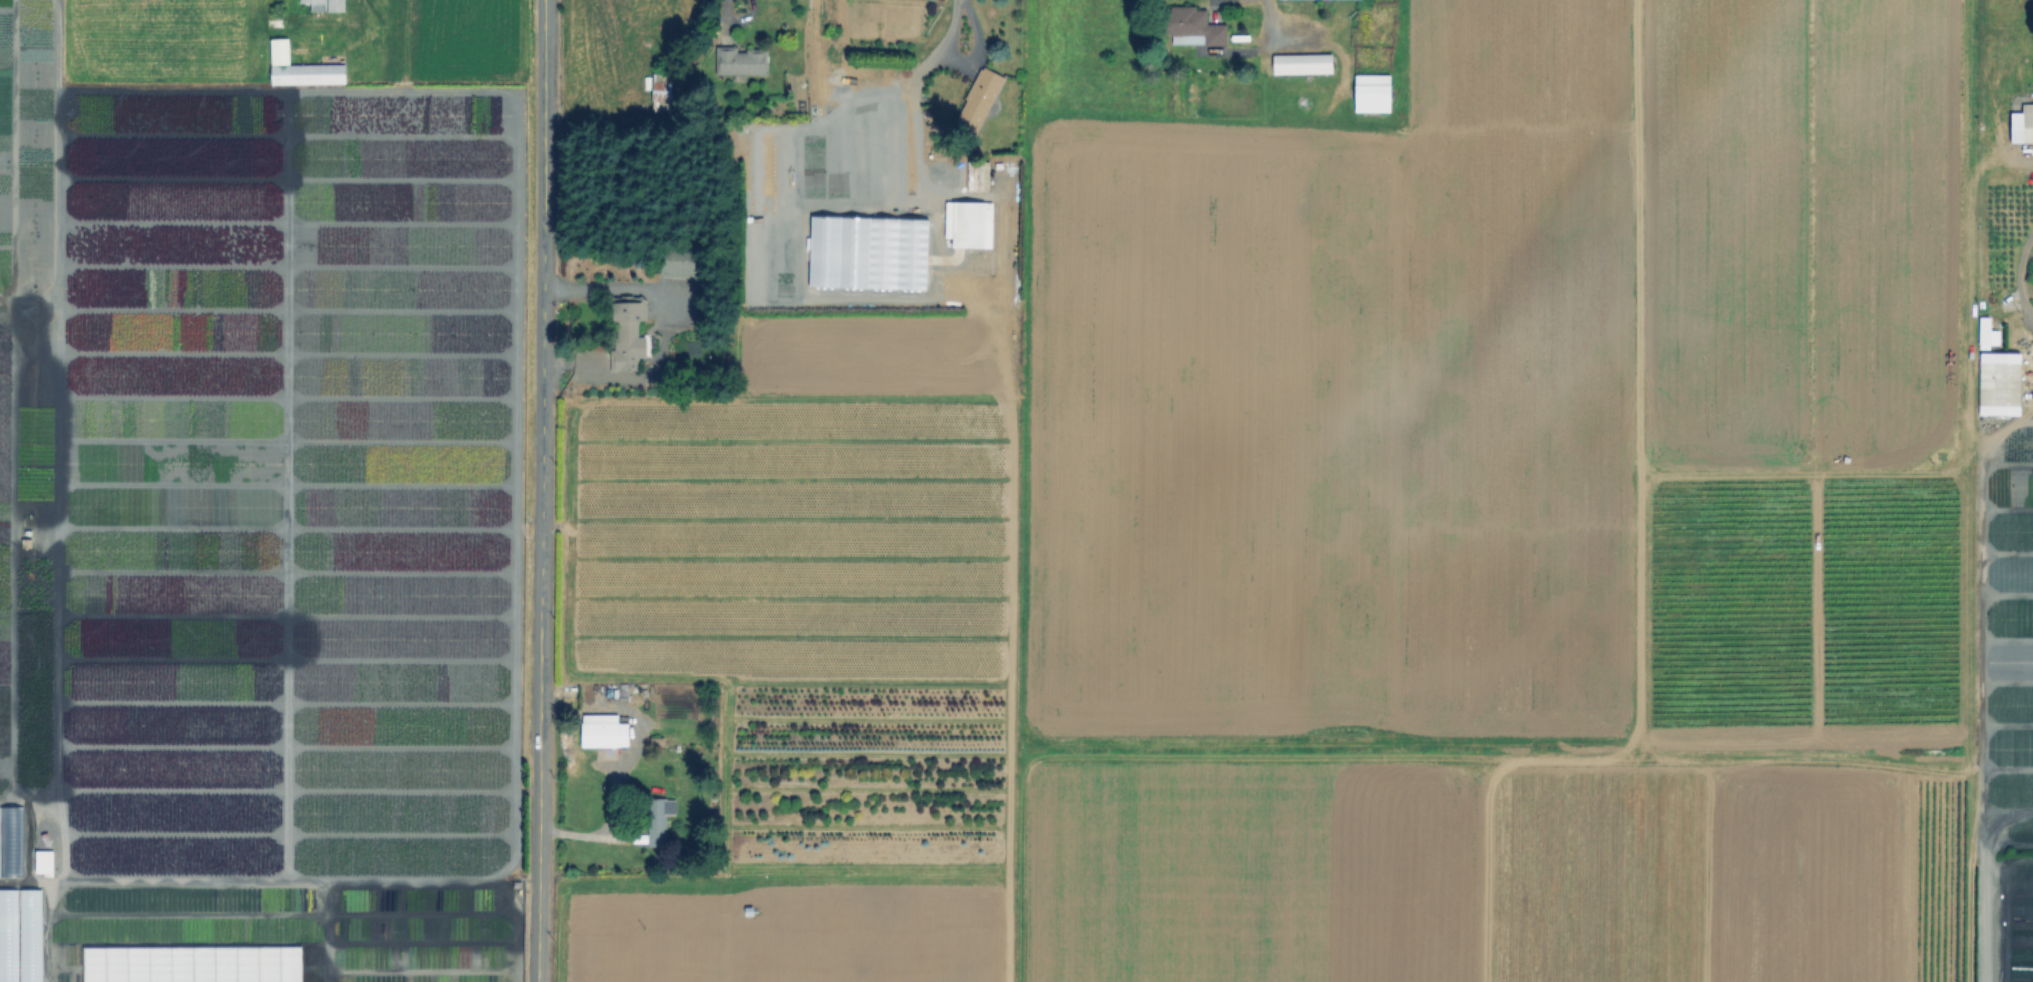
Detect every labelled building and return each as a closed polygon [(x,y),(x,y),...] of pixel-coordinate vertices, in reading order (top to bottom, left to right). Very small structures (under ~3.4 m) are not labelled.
[(300,2),(300,0),(327,0),(327,3),(327,12),(312,12),(312,2),(300,2)] [(330,12),(330,0),(348,0),(348,12),(330,12)] [(1230,25),(1230,44),(1175,44),(1175,35),(1161,35),(1162,7),(1208,7),(1208,24),(1230,25)] [(346,67),(346,86),(274,86),(275,42),(291,42),(291,66),(346,67)] [(769,51),(769,75),(748,75),(748,82),(736,82),(736,75),(718,74),(718,46),(736,46),(736,51),(769,51)] [(1239,50),(1239,58),(1213,58),(1213,50),(1239,50)] [(1336,54),(1336,74),(1276,75),(1275,54),(1336,54)] [(1006,80),(973,140),(953,129),(986,69),(1006,80)] [(1392,76),(1392,114),(1357,114),(1358,75),(1392,76)] [(673,76),(673,112),(653,111),(654,76),(673,76)] [(2023,105),(2032,105),(2032,144),(2013,144),(2013,114),(2023,114),(2023,105)] [(991,202),(960,201),(959,246),(990,247),(991,202)] [(703,248),(701,278),(660,275),(663,245),(703,248)] [(649,297),(649,321),(641,321),(641,338),(648,338),(647,356),(641,356),(641,371),(612,371),(612,297),(649,297)] [(2001,320),(2001,345),(1980,345),(1980,320),(2001,320)] [(2018,415),(2019,353),(1978,352),(1977,414),(2018,415)] [(630,727),(630,749),(586,748),(586,717),(621,717),(621,727),(630,727)] [(677,802),(677,816),(666,816),(666,848),(649,848),(649,796),(666,796),(666,801),(677,802)] [(22,876),(21,805),(0,806),(0,876),(22,876)] [(52,872),(52,850),(34,850),(34,872),(52,872)] [(16,889),(0,889),(0,981),(16,981),(16,889)] [(40,889),(17,889),(17,924),(22,924),(22,981),(40,981),(40,889)]
